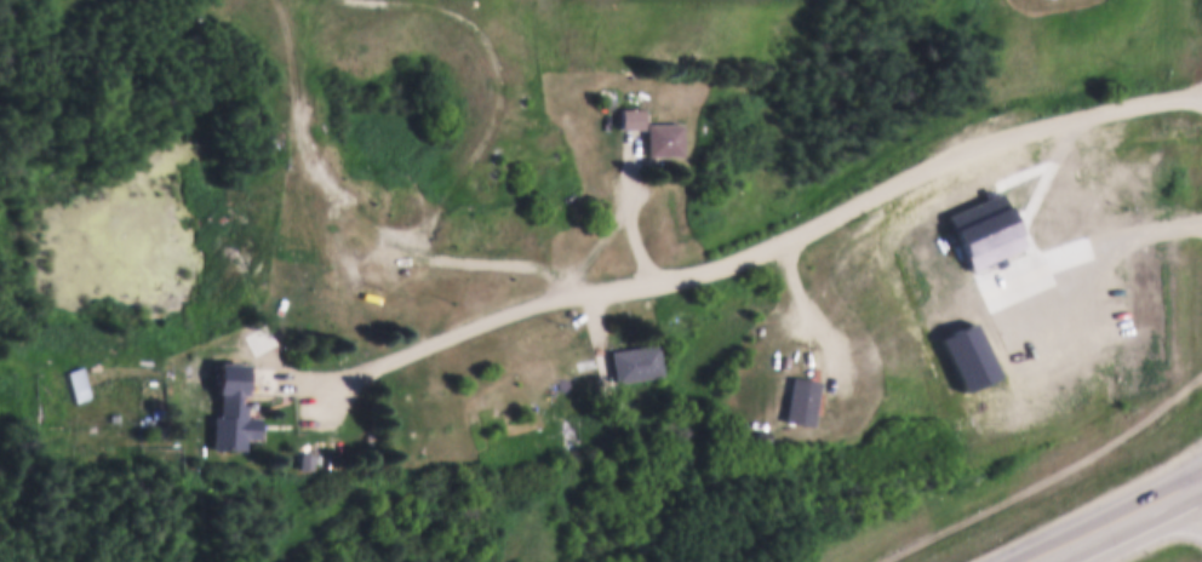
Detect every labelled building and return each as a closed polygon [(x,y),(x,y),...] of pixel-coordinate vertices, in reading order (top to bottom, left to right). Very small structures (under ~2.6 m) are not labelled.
[(641,107),(641,126),(617,126),(617,107),(641,107)] [(645,120),(677,120),(677,154),(645,154),(645,120)] [(607,348),(653,339),(659,372),(613,380),(607,348)] [(213,357),(242,359),(241,391),(236,391),(235,413),(256,414),(254,437),(239,437),(239,447),(210,445),(211,412),(216,412),(217,390),(212,390),(213,357)] [(67,368),(81,363),(91,394),(76,398),(67,368)] [(788,374),(813,379),(805,423),(779,418),(788,374)] [(297,449),(311,451),(311,466),(296,466),(297,449)]
